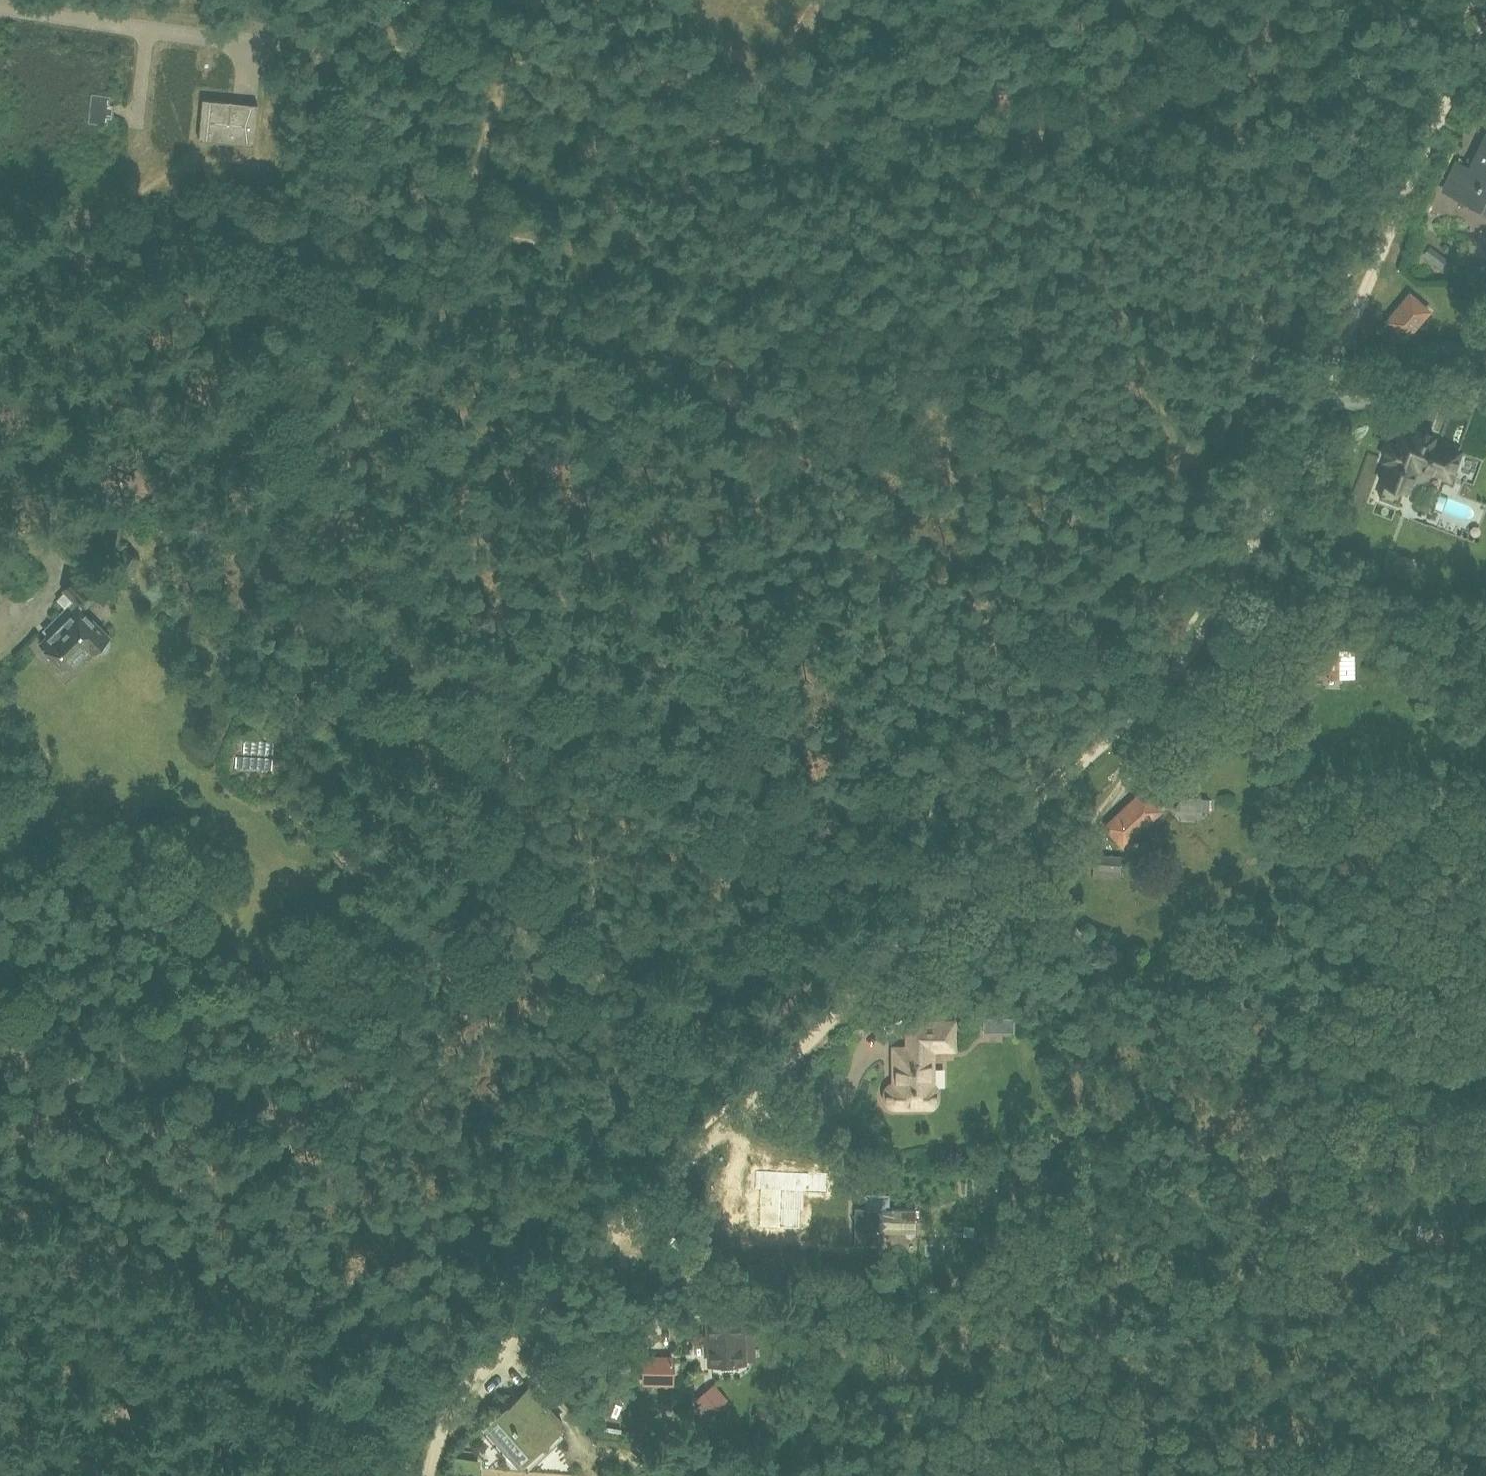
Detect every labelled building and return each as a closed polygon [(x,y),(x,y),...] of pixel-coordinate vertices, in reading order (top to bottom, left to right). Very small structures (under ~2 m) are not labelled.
[(108,126),(110,96),(91,94),(88,124),(108,126)] [(254,146),(258,105),(202,99),(198,140),(254,146)] [(1470,168),(1458,162),(1444,190),(1485,211),(1485,136),(1470,168)] [(1410,295),(1379,332),(1390,341),(1408,341),(1407,335),(1428,310),(1410,295)] [(1408,491),(1416,468),(1422,466),(1450,476),(1460,450),(1433,440),(1434,435),(1417,429),(1415,433),(1401,428),(1395,443),(1390,441),(1384,459),(1388,460),(1381,481),(1385,482),(1380,497),(1398,503),(1403,489),(1408,491)] [(109,649),(111,645),(111,641),(109,637),(80,609),(97,592),(77,572),(60,589),(64,592),(57,599),(65,607),(45,628),(50,634),(40,644),(67,671),(89,649),(93,652),(97,654),(102,655),(106,653),(109,649)] [(1302,675),(1336,675),(1336,652),(1302,652),(1302,675)] [(1156,817),(1164,810),(1143,788),(1136,795),(1137,796),(1105,825),(1123,844),(1131,837),(1136,841),(1142,841),(1150,834),(1150,829),(1146,823),(1154,815),(1156,817)] [(1209,812),(1209,798),(1185,797),(1182,798),(1177,802),(1175,806),(1174,811),(1209,812)] [(1120,880),(1122,855),(1092,854),(1092,878),(1120,880)] [(896,1111),(934,1109),(936,1108),(938,1105),(940,1101),(940,1096),(940,1090),(938,1086),(935,1083),(935,1052),(958,1051),(957,1019),(905,1019),(905,1044),(891,1044),(891,1082),(889,1083),(886,1084),(884,1087),(883,1090),(882,1095),(882,1100),(884,1104),(887,1108),(891,1110),(896,1111)] [(755,1189),(761,1189),(760,1225),(803,1226),(804,1189),(828,1190),(829,1173),(756,1170),(755,1189)] [(755,1360),(753,1319),(739,1319),(711,1321),(714,1362),(755,1360)] [(677,1379),(682,1364),(671,1361),(671,1359),(644,1359),(644,1381),(671,1381),(671,1378),(677,1379)] [(710,1416),(727,1402),(713,1385),(696,1399),(710,1416)] [(558,1430),(563,1424),(530,1388),(502,1414),(503,1414),(524,1438),(520,1442),(531,1454),(558,1430)]
